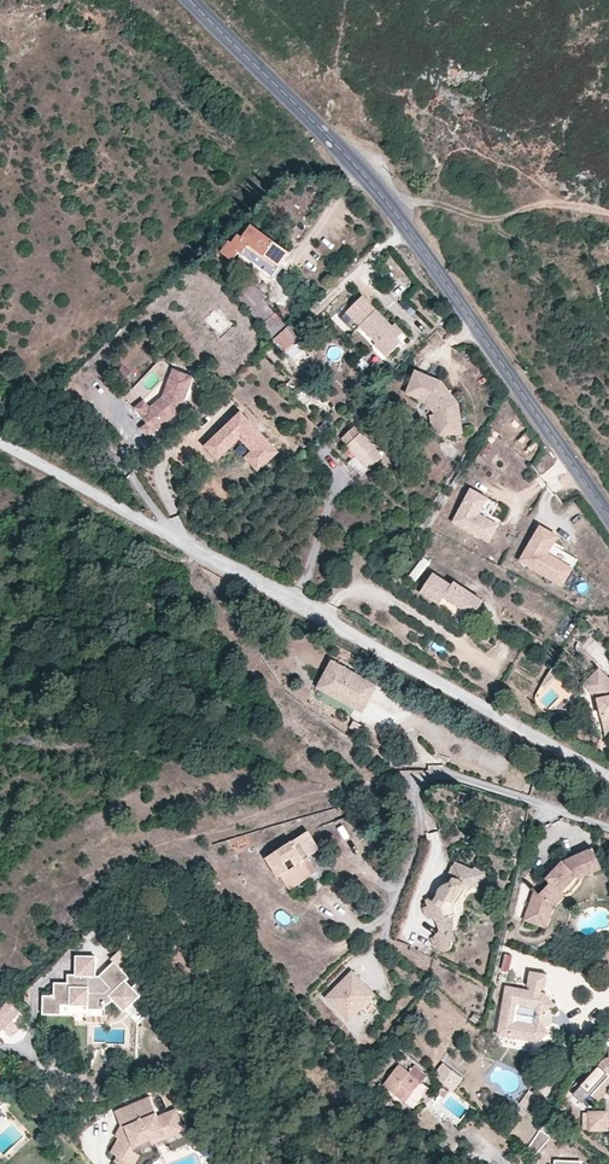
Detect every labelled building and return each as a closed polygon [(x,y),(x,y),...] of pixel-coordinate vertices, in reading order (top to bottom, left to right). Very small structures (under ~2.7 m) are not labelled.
[(257,218),(252,225),(261,232),(266,224),(257,218)] [(230,241),(221,253),(233,262),(239,253),(273,276),(279,266),(281,267),(291,253),(261,232),(252,225),(243,237),(238,234),(232,243),(230,241)] [(250,282),(238,297),(274,341),(288,328),(276,312),(274,314),(264,301),(267,296),(250,282)] [(346,312),(361,327),(378,311),(362,296),(346,312)] [(378,311),(361,327),(377,344),(379,342),(390,354),(407,338),(396,325),(393,327),(378,311)] [(288,328),(274,341),(286,355),(300,342),(288,328)] [(379,342),(378,344),(375,346),(386,358),(390,354),(379,342)] [(192,379),(172,372),(165,392),(170,394),(168,400),(162,398),(143,415),(152,425),(144,432),(150,439),(181,410),(192,379)] [(426,401),(426,402),(436,414),(432,417),(432,418),(435,440),(460,437),(456,407),(438,385),(433,383),(432,386),(424,382),(425,379),(413,374),(403,397),(415,402),(417,398),(426,401)] [(436,414),(426,402),(423,405),(432,417),(436,414)] [(242,412),(205,446),(218,459),(241,438),(252,451),(266,465),(279,452),(242,412)] [(353,427),(339,439),(367,469),(381,457),(353,427)] [(483,437),(492,442),(498,432),(489,427),(483,437)] [(266,465),(252,451),(245,457),(259,471),(266,465)] [(486,500),(471,492),(453,524),(488,543),(495,531),(486,526),(489,521),(478,514),(486,500)] [(558,536),(538,524),(516,560),(563,587),(574,568),(548,553),(558,536)] [(398,552),(390,547),(385,555),(393,560),(398,552)] [(431,575),(418,594),(437,606),(442,599),(463,613),(466,609),(473,614),(480,603),(452,584),(449,587),(431,575)] [(466,609),(463,613),(471,618),(473,614),(466,609)] [(369,681),(331,660),(316,688),(328,694),(330,691),(356,705),(369,681)] [(601,669),(585,686),(600,700),(604,717),(608,719),(608,677),(601,669)] [(330,691),(328,694),(362,713),(377,685),(369,681),(356,705),(330,691)] [(292,841),(266,858),(278,878),(281,876),(290,890),(318,872),(322,879),(334,871),(309,831),(293,842),(292,841)] [(592,848),(562,861),(567,867),(580,862),(585,875),(601,868),(592,848)] [(546,869),(550,873),(562,861),(558,857),(546,869)] [(562,861),(550,873),(546,878),(550,881),(539,893),(534,888),(523,919),(544,926),(549,911),(564,894),(561,891),(575,875),(578,877),(585,875),(580,862),(567,867),(562,861)] [(458,894),(462,897),(464,895),(468,891),(472,888),(476,889),(484,877),(474,869),(472,871),(455,864),(454,867),(453,867),(445,885),(444,885),(443,886),(441,889),(439,892),(437,895),(434,900),(429,898),(426,899),(428,906),(424,907),(426,917),(429,920),(434,918),(438,924),(447,921),(448,917),(455,916),(454,906),(453,900),(458,894)] [(561,891),(564,894),(569,892),(578,883),(578,877),(575,875),(561,891)] [(454,906),(462,897),(458,894),(453,900),(454,906)] [(454,924),(455,916),(448,917),(447,921),(438,924),(439,930),(440,933),(446,932),(452,935),(454,924)] [(440,933),(439,930),(431,939),(432,942),(433,946),(445,953),(448,951),(450,950),(452,947),(451,943),(455,942),(452,935),(446,932),(440,933)] [(500,969),(509,971),(514,954),(505,952),(500,969)] [(57,981),(56,994),(56,995),(62,995),(62,1003),(63,1003),(89,1003),(89,1007),(106,1007),(106,1002),(110,1003),(115,998),(127,1009),(131,1004),(142,994),(127,979),(131,975),(116,960),(101,976),(110,986),(107,990),(91,989),(91,973),(97,974),(98,955),(79,955),(78,973),(70,982),(57,981)] [(529,990),(505,986),(498,1024),(508,1025),(507,1036),(537,1041),(548,1032),(545,1027),(548,1026),(545,1022),(545,1021),(545,1014),(550,1011),(548,1008),(553,1004),(545,992),(540,992),(540,988),(544,989),(546,973),(529,971),(526,986),(529,987),(529,990)] [(349,1020),(375,995),(364,983),(361,986),(358,982),(361,979),(354,972),(327,996),(349,1020)] [(70,973),(70,982),(78,973),(70,973)] [(56,995),(56,994),(46,994),(45,1012),(63,1012),(63,1003),(62,1003),(62,995),(56,995)] [(371,1001),(363,1009),(369,1016),(378,1008),(371,1001)] [(20,1014),(9,1002),(0,1010),(0,1033),(20,1014)] [(131,1004),(127,1009),(137,1018),(140,1014),(131,1004)] [(481,1016),(476,1012),(472,1017),(478,1022),(481,1016)] [(0,1033),(0,1042),(0,1043),(25,1019),(20,1014),(0,1033)] [(508,1025),(498,1024),(496,1034),(507,1036),(508,1025)] [(607,1050),(607,1057),(604,1057),(579,1085),(591,1095),(608,1074),(608,1050),(607,1050)] [(454,1090),(464,1075),(442,1061),(432,1076),(454,1090)] [(409,1073),(399,1065),(384,1084),(414,1108),(429,1088),(423,1084),(427,1077),(414,1067),(409,1073)] [(608,1074),(591,1095),(596,1101),(608,1087),(608,1074)] [(449,1092),(442,1087),(438,1092),(445,1098),(449,1092)] [(9,1098),(0,1088),(0,1107),(9,1098)] [(120,1105),(126,1120),(128,1124),(124,1131),(116,1146),(122,1149),(132,1154),(134,1149),(137,1146),(152,1138),(165,1133),(168,1137),(188,1128),(176,1104),(163,1110),(154,1090),(120,1105)] [(534,1102),(538,1096),(528,1090),(524,1096),(522,1099),(518,1103),(527,1110),(534,1102)] [(597,1123),(597,1113),(588,1113),(588,1130),(605,1130),(605,1123),(597,1123)] [(605,1113),(597,1113),(597,1123),(605,1123),(605,1113)] [(535,1154),(551,1137),(540,1130),(534,1139),(528,1149),(535,1154)] [(154,1142),(168,1137),(165,1133),(152,1138),(154,1142)] [(134,1149),(132,1154),(122,1149),(117,1159),(126,1163),(136,1163),(143,1153),(134,1149)]
